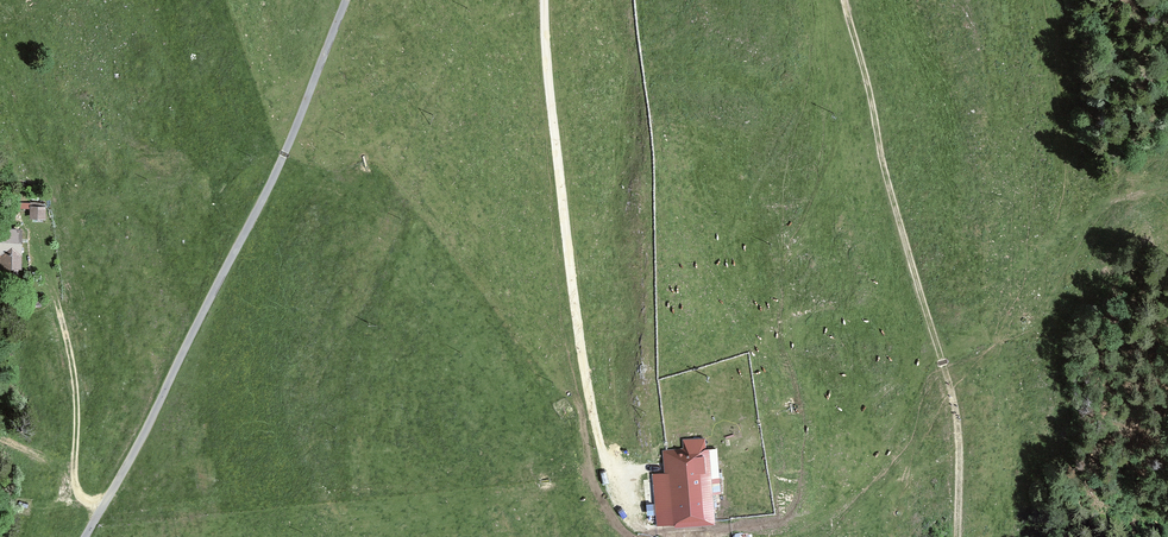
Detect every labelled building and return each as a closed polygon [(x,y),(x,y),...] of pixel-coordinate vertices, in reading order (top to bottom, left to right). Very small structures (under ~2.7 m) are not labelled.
[(31,215),(48,216),(49,203),(32,203),(31,215)] [(1,264),(27,263),(26,226),(0,226),(1,264)] [(665,449),(667,473),(655,473),(658,524),(711,521),(706,439),(683,440),(684,448),(665,449)]
